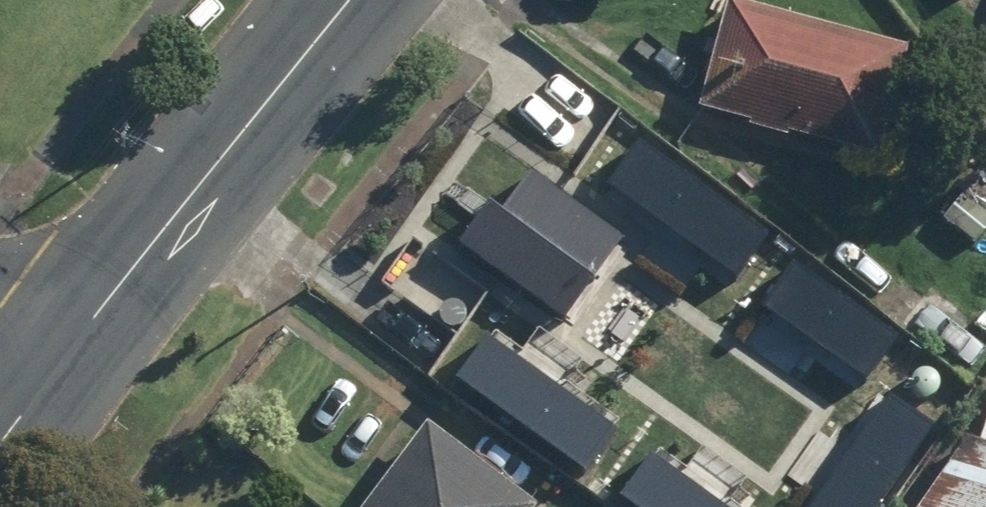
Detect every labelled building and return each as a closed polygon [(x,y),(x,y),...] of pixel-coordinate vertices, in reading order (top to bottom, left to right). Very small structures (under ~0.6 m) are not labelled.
[(913,39),(726,1),(701,124),(888,161),(913,39)] [(770,233),(636,137),(605,181),(738,277),(770,233)] [(490,196),(456,243),(566,323),(629,237),(531,166),(503,205),(490,196)] [(901,336),(794,259),(764,301),(870,378),(901,336)] [(439,312),(440,317),(443,321),(446,324),(451,325),(456,325),(460,323),(464,320),(466,316),(467,311),(467,307),(465,302),(462,299),(458,297),(453,296),(448,297),(444,299),(440,303),(439,308),(439,312)] [(621,426),(487,331),(456,374),(589,470),(621,426)] [(910,387),(913,392),(917,395),(923,397),(928,397),(933,395),(937,392),(940,387),(942,382),(941,377),(940,372),(936,368),(932,365),(926,364),(920,364),(915,367),(911,371),(909,376),(909,382),(910,387)] [(891,399),(809,506),(879,506),(935,432),(891,399)] [(540,501),(431,421),(368,506),(536,506),(540,501)] [(651,449),(620,493),(639,506),(732,506),(651,449)] [(946,454),(908,506),(985,506),(985,467),(946,454)]
